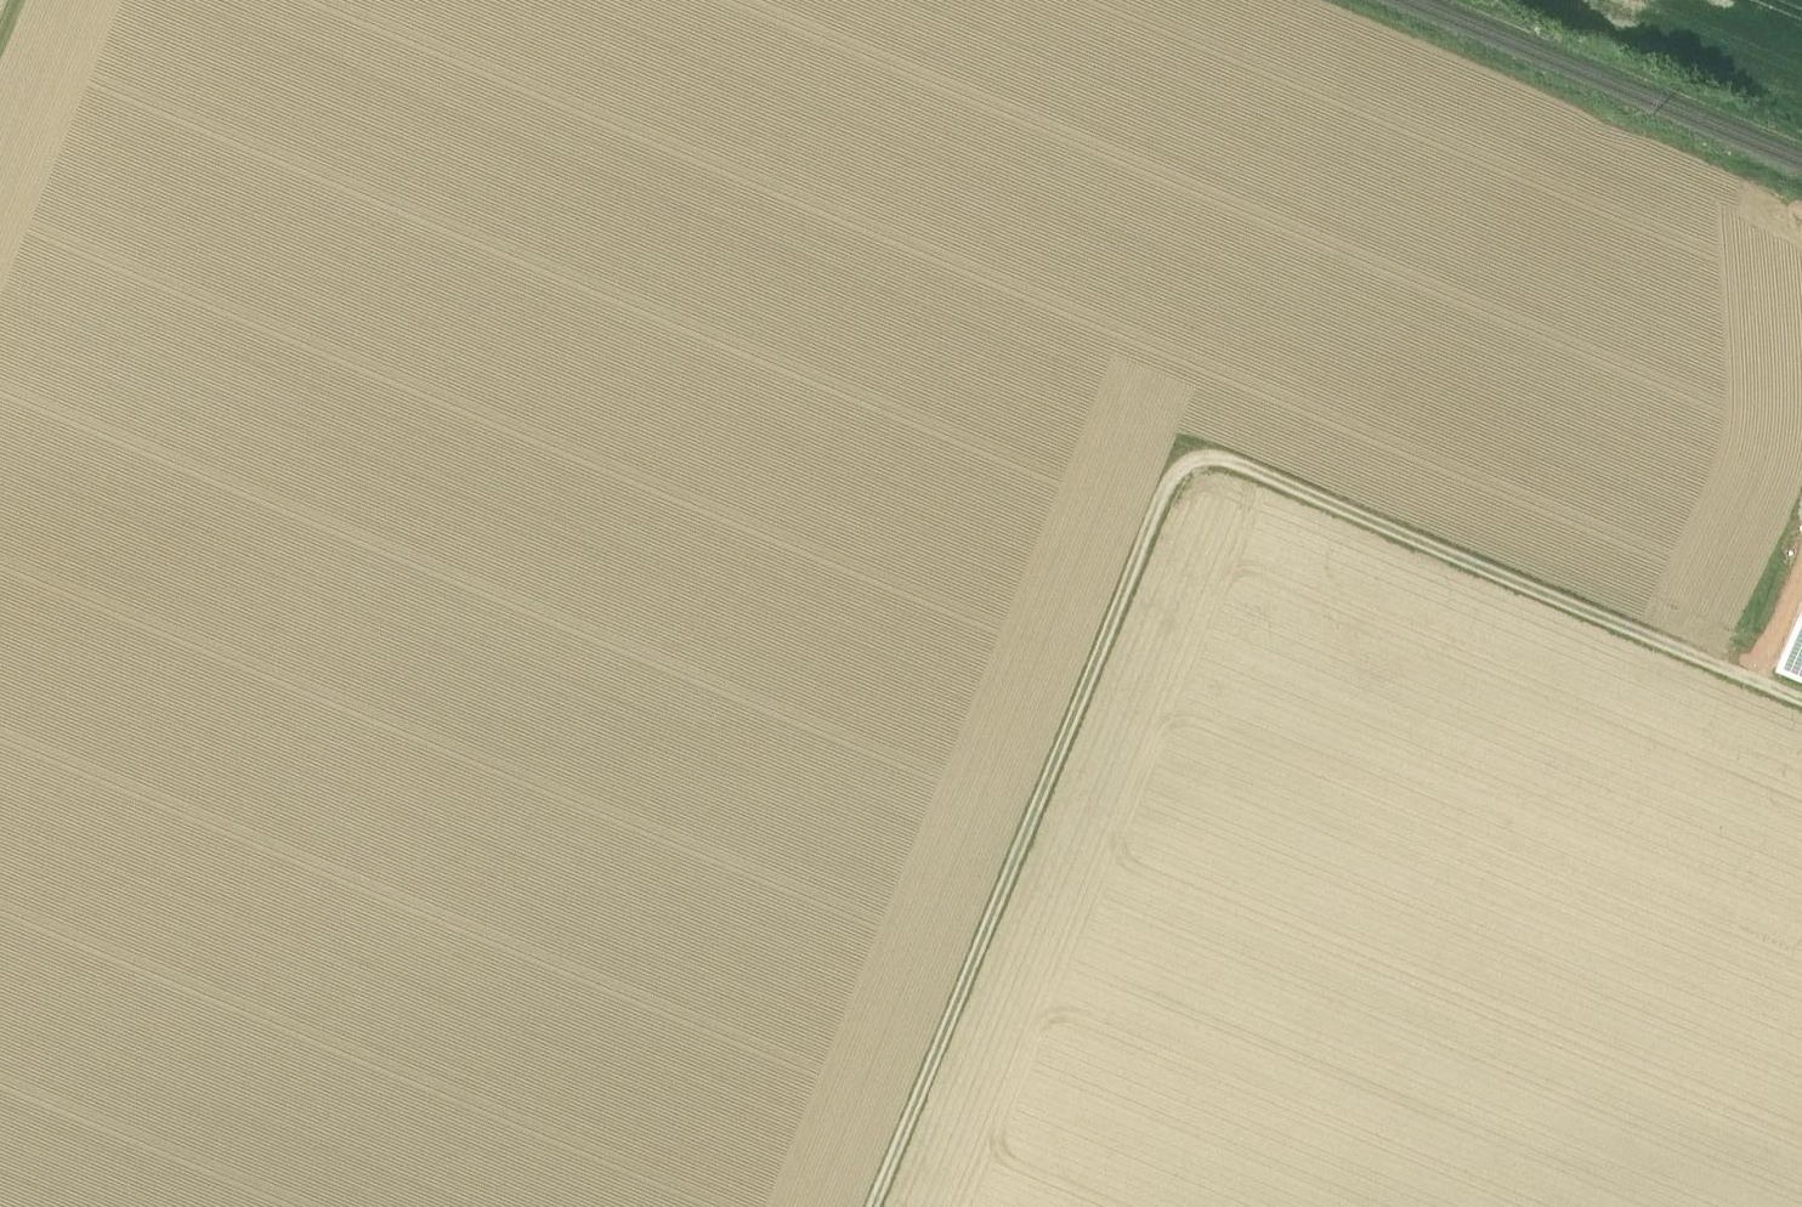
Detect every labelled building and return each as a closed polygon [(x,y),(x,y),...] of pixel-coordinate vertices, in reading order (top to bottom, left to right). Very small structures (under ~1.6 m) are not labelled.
[(1780,661),(1801,670),(1801,609),(1780,661)]
